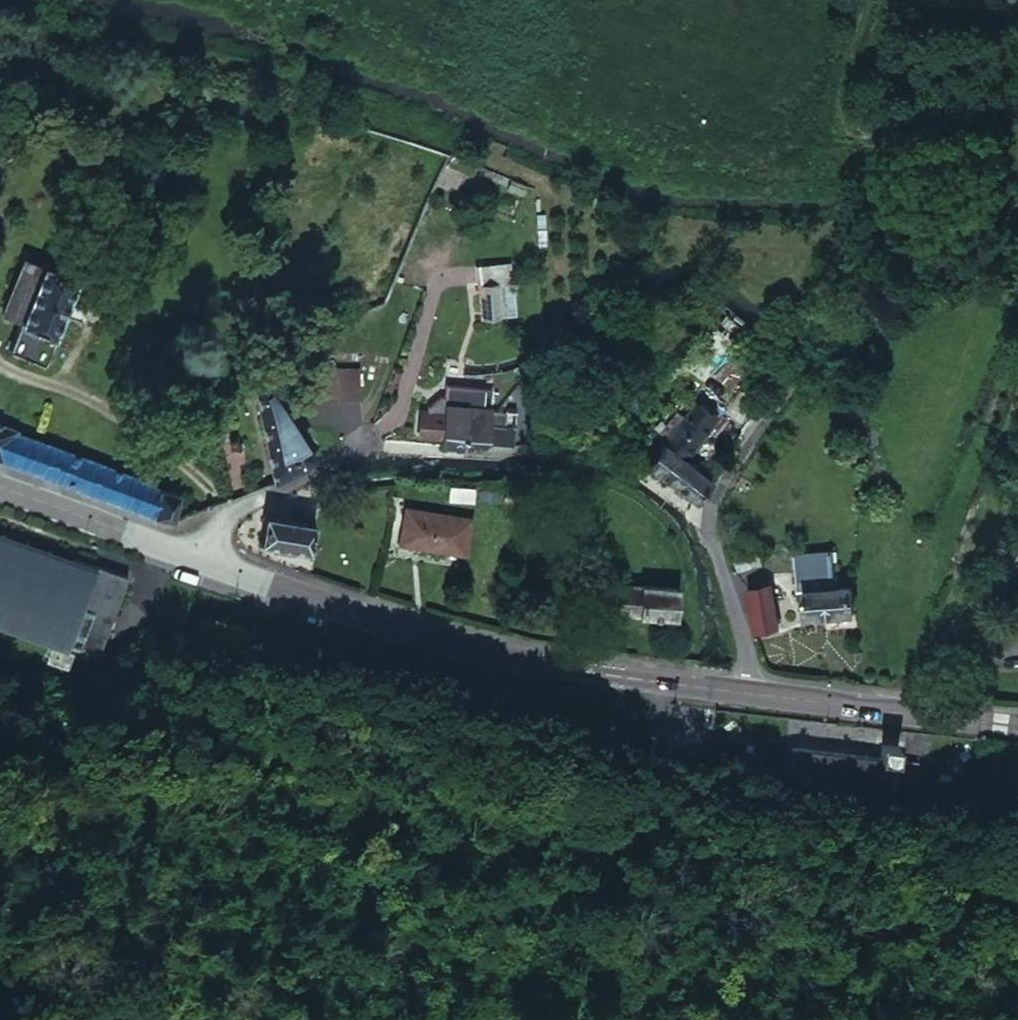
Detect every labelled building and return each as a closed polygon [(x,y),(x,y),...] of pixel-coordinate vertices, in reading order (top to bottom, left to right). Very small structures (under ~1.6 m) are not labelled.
[(10,263),(0,290),(0,325),(7,328),(27,269),(10,263)] [(475,268),(459,270),(468,315),(485,311),(475,268)] [(27,269),(7,328),(0,345),(0,357),(34,369),(64,283),(27,269)] [(323,365),(308,365),(308,395),(323,396),(323,365)] [(338,366),(323,365),(323,396),(338,397),(338,366)] [(353,367),(338,366),(338,397),(353,397),(353,367)] [(268,478),(307,458),(263,381),(245,385),(268,478)] [(410,427),(413,431),(434,432),(433,440),(457,440),(461,392),(461,383),(438,381),(437,392),(432,392),(424,398),(424,403),(419,402),(411,409),(410,427)] [(461,392),(457,440),(482,441),(482,429),(507,431),(511,397),(461,392)] [(689,401),(657,444),(682,463),(715,419),(689,401)] [(641,465),(692,501),(706,480),(682,463),(657,444),(641,465)] [(478,514),(403,505),(398,545),(473,554),(478,514)] [(314,517),(264,512),(261,544),(311,549),(314,517)] [(124,566),(68,549),(66,555),(0,534),(0,622),(50,637),(45,653),(67,660),(72,644),(66,642),(67,638),(99,647),(124,566)] [(798,590),(830,584),(824,547),(788,552),(794,591),(798,590)] [(673,582),(617,582),(618,610),(673,609),(673,582)] [(847,608),(845,582),(830,584),(798,590),(802,617),(847,608)] [(765,583),(742,587),(743,589),(750,630),(773,626),(765,583)] [(529,641),(539,643),(541,633),(530,632),(529,641)]
